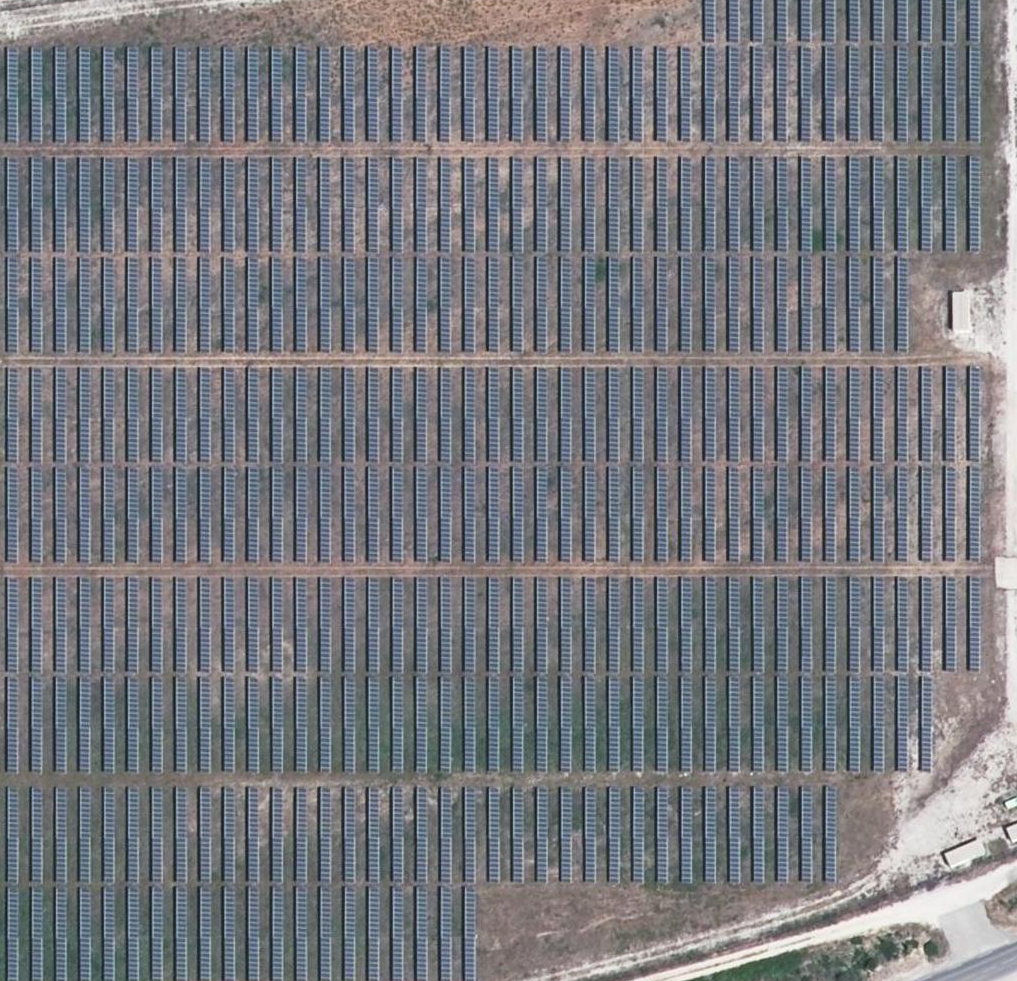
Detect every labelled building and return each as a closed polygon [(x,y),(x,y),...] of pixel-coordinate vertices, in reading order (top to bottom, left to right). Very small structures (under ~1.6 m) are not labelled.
[(955,333),(970,333),(970,296),(955,296),(955,333)] [(1008,831),(1013,843),(1016,841),(1016,828),(1008,831)] [(986,854),(981,842),(947,857),(952,869),(986,854)]
